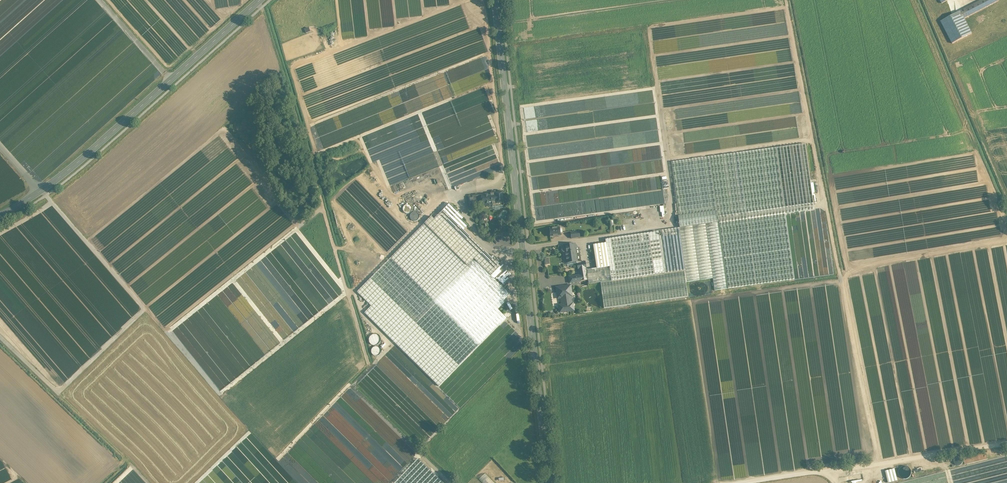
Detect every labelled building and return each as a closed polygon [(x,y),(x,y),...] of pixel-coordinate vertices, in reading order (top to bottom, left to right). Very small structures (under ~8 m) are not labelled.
[(965,9),(969,16),(998,1),(998,0),(982,0),(981,0),(965,9)] [(965,9),(941,21),(952,44),(972,33),(964,19),(969,16),(965,9)] [(805,144),(738,153),(756,285),(794,279),(785,214),(814,210),(805,144)] [(372,162),(381,159),(380,157),(378,158),(376,154),(372,155),(371,152),(370,147),(367,148),(372,162)] [(738,153),(709,157),(718,223),(728,289),(756,285),(738,153)] [(709,157),(671,162),(679,216),(678,216),(680,228),(706,224),(718,223),(709,157)] [(502,192),(481,195),(483,205),(503,203),(502,192)] [(481,195),(474,195),(476,206),(483,205),(481,195)] [(450,203),(443,210),(452,219),(459,212),(450,203)] [(431,216),(357,292),(371,306),(365,313),(439,386),(506,318),(498,309),(504,302),(496,294),(503,287),(491,276),(500,266),(452,219),(443,210),(434,219),(431,216)] [(411,213),(413,220),(420,218),(418,212),(411,213)] [(718,223),(706,224),(713,278),(714,290),(728,289),(718,223)] [(680,228),(679,228),(660,231),(661,236),(659,236),(664,269),(666,268),(666,270),(685,267),(685,270),(684,270),(686,282),(713,278),(706,224),(680,228)] [(559,228),(550,229),(550,233),(549,234),(550,236),(551,237),(560,236),(559,228)] [(658,231),(645,233),(651,271),(664,269),(659,236),(659,235),(660,235),(659,234),(658,231)] [(664,269),(651,271),(645,233),(643,234),(644,243),(646,252),(649,272),(611,277),(611,281),(684,270),(685,270),(685,267),(666,270),(666,268),(664,269)] [(643,234),(588,242),(589,251),(644,243),(643,234)] [(644,243),(589,251),(590,260),(646,252),(644,243)] [(575,244),(566,245),(566,247),(563,247),(562,249),(562,251),(564,253),(565,252),(565,257),(566,257),(566,263),(576,261),(576,263),(577,263),(581,263),(581,262),(579,249),(575,250),(575,249),(576,248),(575,244)] [(646,252),(590,260),(592,270),(609,267),(611,277),(649,272),(646,252)] [(592,270),(587,270),(588,280),(589,284),(601,282),(611,281),(611,277),(609,267),(592,270)] [(586,268),(578,269),(579,275),(580,281),(588,280),(587,270),(586,268)] [(611,281),(601,282),(602,295),(686,284),(686,282),(684,270),(611,281)] [(686,284),(602,295),(604,308),(688,297),(686,284)] [(565,287),(557,288),(558,296),(559,297),(561,297),(562,298),(563,307),(562,308),(563,312),(562,312),(574,311),(573,306),(572,306),(571,295),(572,295),(571,295),(570,286),(570,285),(565,286),(565,287)] [(380,342),(380,340),(380,337),(379,335),(377,334),(374,334),(372,334),(370,336),(369,337),(369,340),(369,342),(370,344),(372,345),(375,346),(377,345),(379,344),(380,342)] [(380,354),(381,353),(381,350),(380,348),(379,347),(377,346),(375,346),(373,347),(371,349),(371,351),(372,353),(373,355),(375,356),(378,356),(380,354)] [(965,464),(987,458),(986,452),(964,458),(965,464)] [(916,472),(936,466),(933,457),(914,463),(916,472)] [(418,458),(394,482),(444,482),(418,458)] [(911,475),(911,472),(911,470),(910,468),(907,467),(905,466),(902,467),(900,468),(899,470),(899,473),(899,475),(900,477),(903,479),(905,479),(908,479),(910,477),(911,475)] [(864,478),(875,475),(873,468),(862,471),(864,478)] [(895,469),(885,471),(888,482),(898,481),(895,469)] [(486,473),(480,479),(484,482),(495,482),(486,473)]
